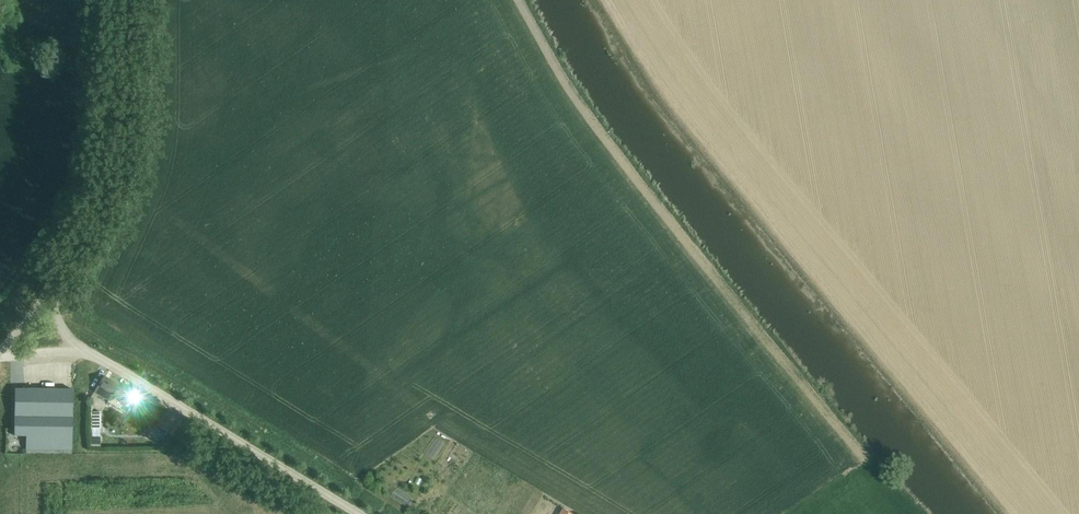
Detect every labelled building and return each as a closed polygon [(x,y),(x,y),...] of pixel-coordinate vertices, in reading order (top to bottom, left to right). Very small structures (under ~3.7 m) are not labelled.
[(123,401),(124,402),(130,406),(136,396),(129,393),(128,392),(129,391),(104,376),(95,391),(110,400),(113,395),(123,401)] [(26,450),(72,450),(73,390),(13,389),(13,435),(26,435),(26,450)] [(102,429),(102,412),(92,412),(92,429),(102,429)] [(158,426),(168,432),(176,437),(184,425),(166,414),(158,426)]
